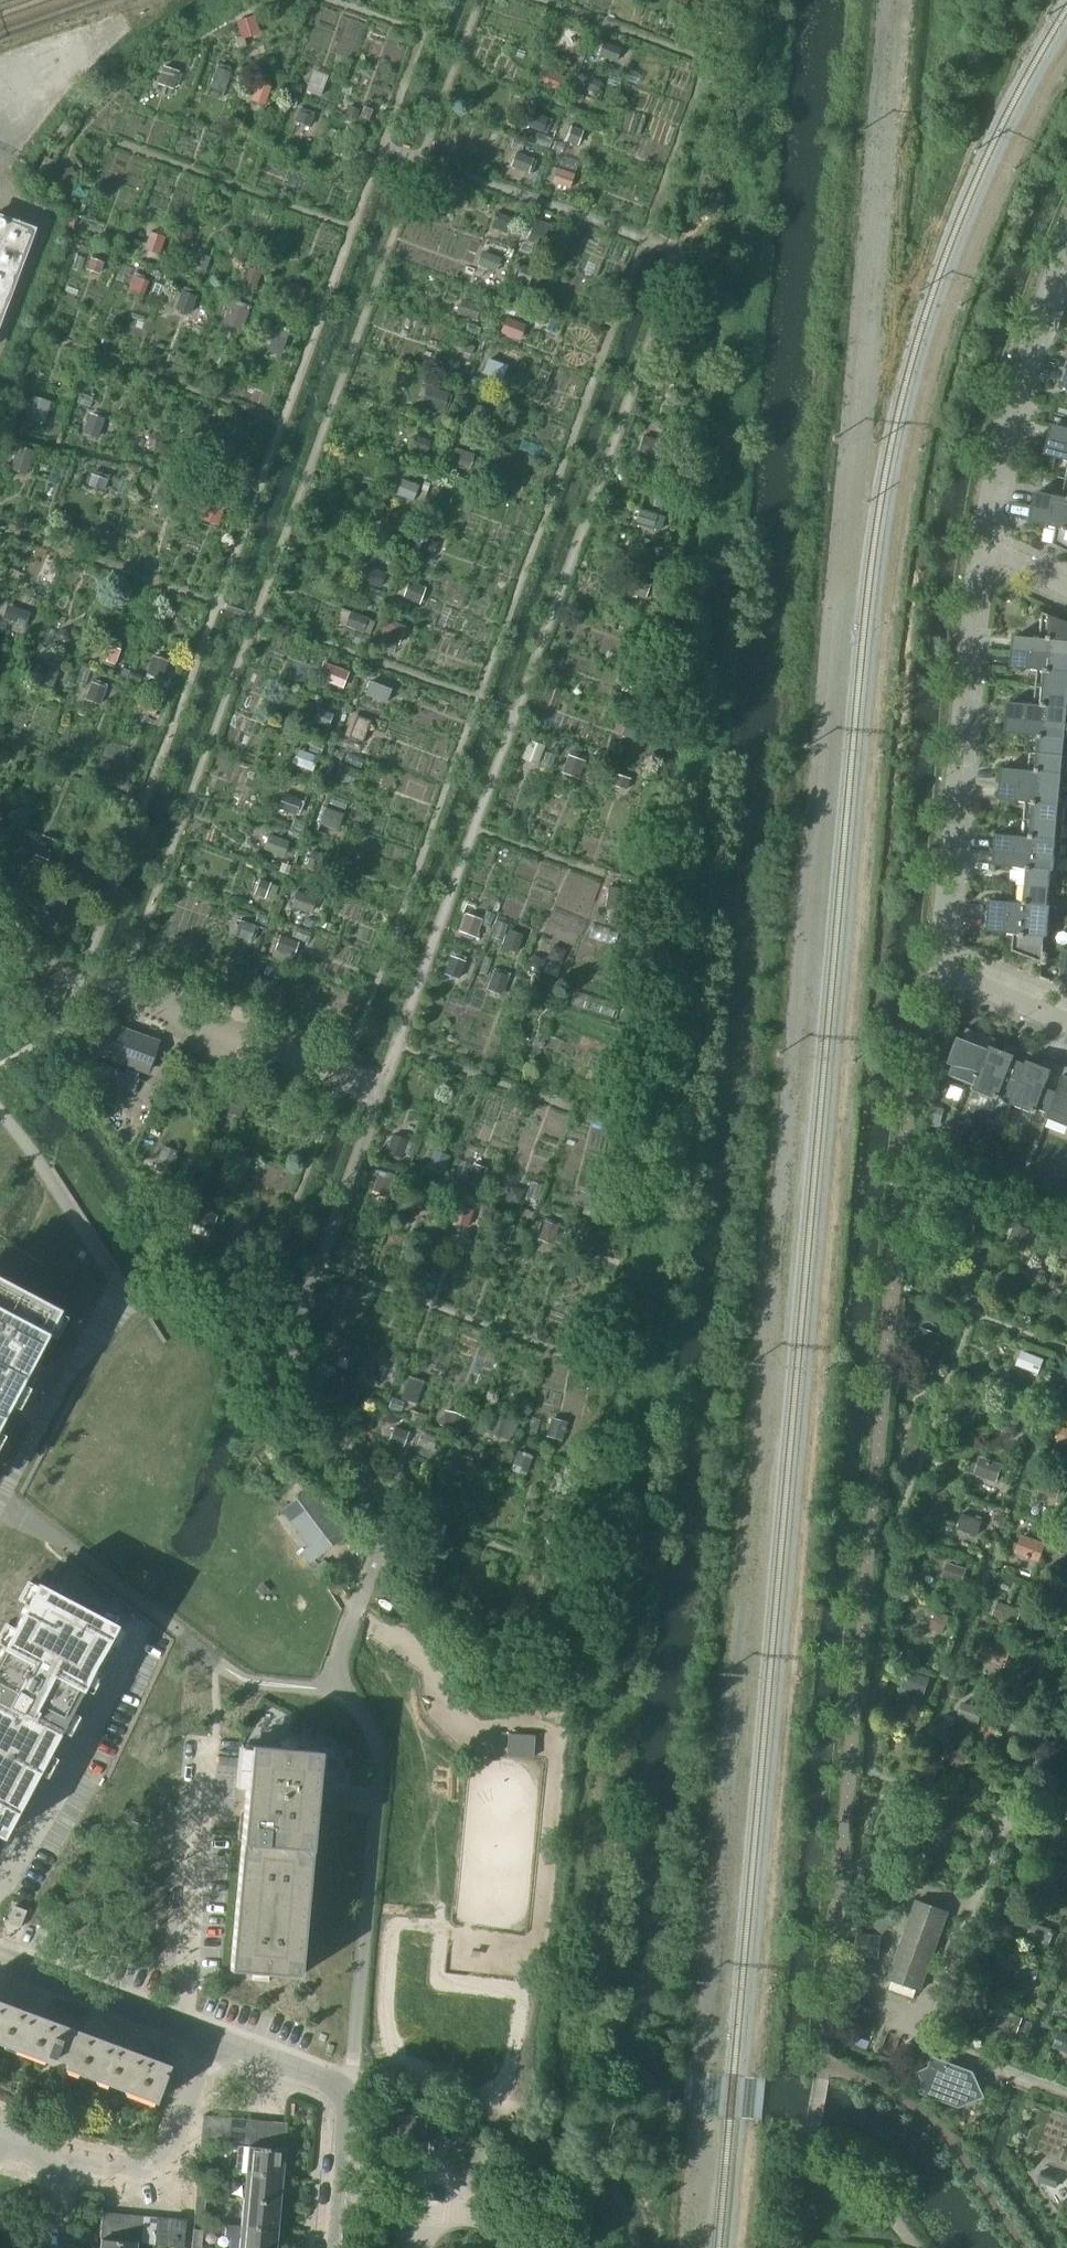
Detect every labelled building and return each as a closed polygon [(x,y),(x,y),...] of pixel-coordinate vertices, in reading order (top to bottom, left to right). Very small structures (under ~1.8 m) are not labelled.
[(238,25),(241,36),(257,31),(254,20),(238,25)] [(563,27),(558,41),(573,47),(579,33),(563,27)] [(597,56),(599,56),(595,68),(603,71),(612,46),(602,42),(597,56)] [(163,67),(158,84),(172,89),(177,72),(163,67)] [(216,69),(210,85),(224,89),(229,73),(216,69)] [(541,84),(557,91),(562,77),(546,71),(541,84)] [(589,79),(585,89),(595,93),(599,83),(589,79)] [(309,82),(306,91),(319,96),(323,87),(309,82)] [(252,99),(263,103),(269,87),(257,83),(252,99)] [(364,105),(360,117),(368,120),(373,108),(364,105)] [(347,106),(345,114),(356,118),(359,110),(347,106)] [(295,122),(308,127),(313,113),(300,108),(295,122)] [(333,112),(323,108),(320,116),(329,120),(333,112)] [(547,119),(530,113),(525,126),(542,132),(547,119)] [(581,132),(568,127),(563,140),(577,145),(581,132)] [(340,145),(354,150),(360,134),(347,128),(340,145)] [(532,159),(515,153),(510,167),(527,173),(532,159)] [(57,172),(59,183),(74,179),(71,168),(57,172)] [(574,175),(553,168),(548,181),(569,189),(574,175)] [(496,227),(506,230),(510,219),(500,215),(496,227)] [(63,226),(71,229),(74,221),(66,218),(63,226)] [(32,230),(0,219),(0,315),(32,230)] [(537,221),(534,228),(532,227),(527,241),(542,246),(549,225),(537,221)] [(144,250),(158,254),(163,237),(150,233),(144,250)] [(196,256),(193,266),(204,270),(208,261),(196,256)] [(88,269),(98,273),(102,263),(91,259),(88,269)] [(485,273),(492,276),(496,264),(489,262),(485,273)] [(241,283),(254,288),(261,272),(248,267),(241,283)] [(521,267),(516,281),(527,285),(532,271),(521,267)] [(129,290),(142,294),(146,282),(134,278),(129,290)] [(285,300),(298,305),(304,290),(290,285),(285,300)] [(175,309),(189,314),(195,296),(181,291),(175,309)] [(458,314),(475,320),(479,307),(463,301),(458,314)] [(225,319),(242,325),(247,310),(230,305),(225,319)] [(504,323),(501,333),(511,337),(514,327),(504,323)] [(270,342),(283,347),(289,330),(276,325),(270,342)] [(488,360),(483,373),(493,377),(498,364),(488,360)] [(426,405),(442,410),(448,395),(432,389),(426,405)] [(27,418),(34,420),(43,422),(48,406),(32,402),(27,418)] [(473,406),(469,417),(476,420),(480,409),(473,406)] [(84,433),(97,438),(103,420),(90,415),(84,433)] [(1048,440),(1066,445),(1066,429),(1052,425),(1048,440)] [(154,435),(151,437),(148,446),(150,450),(154,451),(158,449),(161,441),(159,437),(154,435)] [(413,436),(409,447),(426,453),(430,443),(413,436)] [(642,437),(637,451),(654,456),(659,443),(642,437)] [(1048,440),(1044,455),(1066,460),(1066,445),(1048,440)] [(218,443),(214,460),(228,464),(233,446),(218,443)] [(11,469),(24,473),(31,451),(18,447),(11,469)] [(450,464),(468,469),(472,456),(454,451),(450,464)] [(89,485),(102,490),(107,476),(94,471),(89,485)] [(440,489),(443,481),(433,477),(430,486),(440,489)] [(1033,507),(1066,514),(1066,480),(1065,479),(1062,498),(1036,492),(1033,507)] [(397,495),(412,501),(418,486),(403,480),(397,495)] [(421,490),(427,492),(430,484),(424,482),(421,490)] [(154,503),(166,506),(171,486),(160,483),(154,503)] [(205,514),(215,518),(221,501),(210,497),(205,514)] [(435,506),(428,503),(424,514),(431,516),(435,506)] [(1033,507),(1030,522),(1056,528),(1052,545),(1066,552),(1066,514),(1033,507)] [(635,523),(652,528),(659,530),(663,517),(656,515),(639,509),(635,523)] [(380,539),(395,544),(401,529),(386,523),(380,539)] [(419,551),(431,556),(435,544),(424,540),(419,551)] [(367,567),(362,581),(382,588),(384,582),(389,583),(391,577),(367,567)] [(655,571),(647,568),(644,576),(652,579),(655,571)] [(628,593),(644,599),(649,585),(632,580),(628,593)] [(407,583),(402,597),(419,603),(424,589),(407,583)] [(3,628),(17,633),(24,613),(10,608),(3,628)] [(344,626),(368,635),(373,621),(350,612),(344,626)] [(1012,652),(1066,657),(1066,623),(1042,613),(1040,639),(1013,637),(1012,652)] [(380,638),(398,644),(401,634),(391,630),(393,626),(385,623),(380,638)] [(66,633),(61,631),(54,634),(58,644),(68,640),(66,633)] [(630,636),(625,651),(636,655),(641,640),(630,636)] [(99,662),(113,667),(119,650),(105,645),(99,662)] [(1036,687),(1066,690),(1066,657),(1012,652),(1011,667),(1037,670),(1036,687)] [(147,675),(160,679),(166,662),(153,657),(147,675)] [(38,682),(52,687),(57,670),(43,665),(38,682)] [(347,674),(330,667),(325,681),(342,687),(347,674)] [(117,679),(125,682),(128,674),(120,671),(117,679)] [(128,680),(138,684),(140,678),(130,674),(128,680)] [(369,694),(380,698),(384,687),(373,682),(369,694)] [(85,700),(99,705),(105,688),(91,683),(85,700)] [(1006,718),(1066,723),(1066,711),(1066,690),(1036,687),(1034,705),(1008,703),(1006,718)] [(318,710),(313,723),(327,728),(332,715),(318,710)] [(1030,753),(1066,757),(1066,737),(1065,737),(1066,723),(1006,718),(1005,733),(1031,736),(1030,753)] [(622,734),(633,738),(637,725),(627,722),(622,734)] [(356,730),(353,740),(363,744),(366,734),(356,730)] [(522,759),(536,764),(543,747),(529,742),(522,759)] [(297,765),(311,771),(316,757),(302,752),(297,765)] [(1000,784),(1060,789),(1061,776),(1066,777),(1066,757),(1030,753),(1028,771),(1002,769),(1000,784)] [(563,773),(577,778),(583,761),(569,756),(563,773)] [(333,765),(328,763),(322,778),(327,779),(333,765)] [(336,780),(353,786),(358,772),(341,766),(336,780)] [(611,785),(625,790),(629,779),(614,775),(611,785)] [(1025,802),(1024,819),(1063,823),(1065,803),(1059,803),(1060,789),(1000,784),(999,799),(1025,802)] [(278,808),(298,816),(303,802),(283,794),(278,808)] [(321,823),(337,829),(342,815),(325,809),(321,823)] [(40,824),(28,819),(25,825),(38,829),(40,824)] [(996,835),(994,850),(1054,855),(1055,842),(1061,843),(1063,823),(1024,819),(1022,837),(996,835)] [(48,861),(56,841),(42,835),(34,855),(35,856),(33,859),(46,864),(47,861),(48,861)] [(264,849),(284,856),(288,843),(269,836),(264,849)] [(19,849),(14,861),(23,865),(28,853),(19,849)] [(1019,868),(1018,885),(1048,888),(1050,870),(1053,871),(1054,855),(994,850),(993,865),(1019,868)] [(306,865),(322,871),(327,857),(310,851),(306,865)] [(77,873),(87,877),(91,867),(81,863),(77,873)] [(254,894),(268,899),(273,886),(259,880),(254,894)] [(990,901),(988,916),(1048,921),(1049,906),(1047,906),(1048,888),(1018,885),(1016,903),(990,901)] [(604,908),(632,913),(634,906),(627,905),(630,891),(608,887),(604,908)] [(45,905),(62,911),(67,895),(50,890),(45,905)] [(292,906),(308,912),(313,898),(296,892),(292,906)] [(460,932),(473,937),(480,920),(466,915),(460,932)] [(1048,921),(988,916),(987,931),(1013,934),(1012,951),(1042,963),(1044,936),(1047,937),(1048,921)] [(244,923),(238,937),(249,941),(255,927),(244,923)] [(508,931),(502,948),(515,953),(522,936),(508,931)] [(297,942),(280,936),(275,950),(292,956),(297,942)] [(486,952),(494,955),(497,946),(490,943),(486,952)] [(548,958),(559,963),(564,952),(553,947),(548,958)] [(444,974),(457,979),(464,962),(450,957),(444,974)] [(529,965),(540,969),(543,962),(532,958),(529,965)] [(225,978),(235,981),(239,971),(229,968),(225,978)] [(487,989),(501,994),(508,974),(495,969),(487,989)] [(529,997),(543,1002),(548,988),(534,982),(529,997)] [(265,996),(280,1001),(285,989),(269,984),(265,996)] [(97,1054),(147,1073),(158,1043),(107,1024),(97,1054)] [(950,1075),(975,1084),(989,1046),(991,1046),(993,1039),(965,1028),(961,1039),(958,1037),(948,1064),(953,1066),(950,1075)] [(1007,1102),(1010,1103),(1012,1099),(1027,1061),(1028,1061),(1030,1055),(1010,1047),(1008,1053),(991,1046),(989,1046),(975,1084),(968,1101),(994,1111),(999,1096),(999,1095),(1000,1094),(1008,1097),(1007,1102)] [(1047,1118),(1049,1113),(1064,1075),(1065,1075),(1066,1070),(1066,1069),(1047,1061),(1045,1068),(1028,1061),(1027,1061),(1012,1099),(1010,1103),(1010,1104),(1031,1112),(1035,1114),(1036,1110),(1037,1108),(1045,1112),(1044,1116),(1047,1118)] [(1065,1075),(1064,1075),(1049,1113),(1047,1118),(1066,1126),(1066,1076),(1065,1075)] [(228,1112),(239,1116),(244,1100),(233,1096),(228,1112)] [(386,1153),(400,1158),(406,1141),(392,1136),(386,1153)] [(155,1164),(169,1170),(176,1153),(162,1148),(155,1164)] [(432,1157),(429,1165),(430,1165),(428,1169),(439,1173),(440,1170),(441,1170),(444,1162),(432,1157)] [(206,1176),(227,1183),(233,1169),(212,1161),(206,1176)] [(411,1163),(407,1173),(417,1177),(421,1167),(411,1163)] [(467,1182),(480,1186),(486,1169),(472,1165),(467,1182)] [(374,1187),(387,1192),(391,1182),(377,1177),(374,1187)] [(506,1199),(517,1203),(521,1191),(510,1187),(506,1199)] [(410,1203),(422,1208),(426,1197),(413,1193),(410,1203)] [(582,1193),(578,1205),(591,1209),(595,1198),(582,1193)] [(959,1216),(975,1223),(980,1211),(964,1204),(959,1216)] [(452,1223),(465,1228),(472,1210),(458,1205),(452,1223)] [(191,1231),(208,1237),(215,1216),(198,1210),(191,1231)] [(538,1238),(551,1244),(559,1224),(546,1219),(538,1238)] [(494,1238),(507,1242),(513,1226),(500,1221),(494,1238)] [(1008,1242),(1021,1248),(1028,1231),(1018,1227),(1019,1224),(1016,1223),(1015,1226),(1015,1225),(1008,1242)] [(576,1255),(589,1260),(597,1240),(584,1235),(576,1255)] [(43,1268),(45,1265),(0,1236),(0,1240),(43,1268)] [(8,1405),(9,1404),(19,1384),(21,1381),(32,1360),(46,1334),(57,1313),(59,1310),(0,1279),(0,1420),(8,1405)] [(920,1347),(934,1352),(939,1335),(920,1329),(917,1339),(922,1340),(920,1347)] [(1021,1352),(1016,1365),(1037,1373),(1042,1360),(1021,1352)] [(1018,1420),(1021,1421),(1022,1417),(1000,1409),(995,1422),(1014,1430),(1018,1420)] [(417,1421),(425,1423),(427,1415),(420,1412),(417,1421)] [(445,1412),(441,1425),(457,1431),(462,1417),(445,1412)] [(488,1434),(510,1441),(516,1425),(494,1417),(488,1434)] [(546,1440),(560,1444),(566,1423),(552,1419),(546,1440)] [(389,1441),(402,1446),(407,1433),(394,1428),(389,1441)] [(1063,1428),(1058,1441),(1066,1445),(1066,1429),(1063,1428)] [(531,1457),(518,1452),(511,1470),(524,1475),(531,1457)] [(455,1467),(467,1471),(471,1460),(459,1456),(455,1467)] [(1000,1467),(980,1460),(976,1473),(995,1480),(999,1470),(1000,1467)] [(1063,1482),(1042,1477),(1038,1491),(1059,1496),(1063,1482)] [(310,1489),(282,1511),(317,1556),(345,1535),(310,1489)] [(956,1528),(976,1535),(981,1522),(961,1514),(956,1528)] [(550,1545),(565,1548),(568,1536),(553,1532),(550,1545)] [(1022,1537),(1016,1552),(1034,1559),(1040,1544),(1022,1537)] [(105,1777),(109,1778),(173,1640),(64,1555),(62,1558),(169,1641),(105,1777)] [(69,1573),(71,1571),(59,1562),(46,1587),(49,1589),(61,1566),(69,1573)] [(943,1577),(960,1583),(965,1569),(948,1564),(943,1577)] [(2,1839),(116,1625),(36,1583),(0,1651),(0,1838),(2,1839)] [(991,1615),(1014,1623),(1018,1610),(999,1602),(996,1601),(992,1611),(991,1615)] [(462,1616),(479,1623),(484,1609),(467,1602),(462,1616)] [(942,1616),(935,1613),(930,1628),(942,1632),(949,1615),(943,1613),(942,1616)] [(516,1631),(511,1645),(522,1649),(527,1636),(516,1631)] [(984,1643),(979,1657),(999,1664),(1004,1650),(984,1643)] [(902,1686),(923,1693),(928,1679),(907,1672),(902,1686)] [(959,1717),(976,1722),(981,1709),(964,1703),(959,1717)] [(229,1970),(268,1974),(299,1977),(304,1924),(315,1801),(319,1751),(249,1745),(229,1970)] [(968,1756),(948,1748),(947,1749),(945,1748),(944,1751),(946,1752),(943,1762),(963,1769),(968,1756)] [(920,1826),(934,1831),(941,1828),(944,1820),(925,1813),(920,1826)] [(1055,1877),(1066,1881),(1066,1866),(1054,1862),(1051,1869),(1049,1875),(1055,1877)] [(888,1978),(921,1990),(949,1912),(916,1900),(888,1978)] [(14,1906),(8,1923),(20,1927),(26,1911),(14,1906)] [(871,1926),(882,1936),(895,1920),(884,1911),(871,1926)] [(1052,1932),(1052,1931),(1032,1924),(1028,1937),(1047,1944),(1050,1935),(1053,1936),(1054,1932),(1052,1932)] [(856,1954),(878,1956),(879,1938),(857,1936),(856,1954)] [(1038,1969),(1018,1962),(1014,1975),(1037,1983),(1038,1980),(1035,1979),(1038,1969)] [(858,2006),(869,2006),(869,1997),(858,1997),(858,2006)] [(13,2007),(0,2002),(0,2042),(13,2007)] [(14,2049),(27,2012),(13,2007),(0,2042),(0,2044),(14,2049)] [(996,2025),(1016,2032),(1021,2018),(1001,2011),(996,2025)] [(14,2049),(29,2055),(43,2018),(27,2012),(14,2049)] [(45,2061),(46,2056),(58,2024),(43,2018),(29,2055),(45,2061)] [(46,2056),(66,2063),(78,2031),(58,2024),(46,2056)] [(64,2068),(79,2074),(93,2037),(78,2031),(66,2063),(64,2068)] [(1065,2051),(1066,2045),(1066,2036),(1060,2033),(1055,2047),(1065,2051)] [(79,2074),(94,2079),(108,2043),(93,2037),(79,2074)] [(94,2079),(110,2085),(123,2048),(108,2043),(94,2079)] [(123,2048),(110,2085),(154,2101),(153,2102),(155,2103),(169,2065),(167,2064),(167,2065),(123,2048)] [(918,2071),(923,2082),(919,2092),(959,2107),(973,2101),(979,2085),(973,2071),(932,2056),(928,2067),(918,2071)] [(427,2118),(391,2114),(389,2142),(424,2145),(426,2121),(427,2118)] [(202,2116),(201,2129),(229,2132),(230,2118),(202,2116)] [(228,2144),(242,2145),(244,2120),(230,2118),(229,2132),(228,2144)] [(242,2145),(248,2146),(256,2147),(258,2121),(244,2120),(242,2145)] [(258,2121),(256,2147),(270,2148),(272,2122),(258,2121)] [(270,2148),(284,2149),(286,2123),(272,2122),(270,2148)] [(228,2145),(228,2144),(229,2132),(201,2129),(200,2143),(210,2144),(228,2145)] [(198,2161),(199,2161),(208,2161),(210,2144),(200,2143),(198,2161)] [(235,2173),(246,2174),(246,2172),(282,2176),(283,2167),(282,2167),(283,2151),(284,2151),(284,2149),(270,2148),(256,2147),(248,2146),(248,2148),(237,2147),(235,2173)] [(246,2172),(246,2174),(243,2200),(279,2203),(280,2186),(282,2186),(282,2176),(246,2172)] [(197,2177),(195,2196),(205,2196),(207,2178),(197,2177)] [(205,2196),(195,2196),(194,2214),(203,2215),(205,2196)] [(243,2200),(241,2225),(278,2228),(278,2220),(277,2219),(279,2203),(243,2200)] [(103,2213),(100,2240),(113,2241),(116,2214),(103,2213)] [(129,2215),(116,2214),(113,2241),(127,2242),(129,2215)] [(127,2242),(136,2243),(140,2243),(143,2217),(129,2215),(127,2242)] [(143,2217),(140,2243),(154,2245),(156,2218),(143,2217)] [(156,2218),(154,2245),(167,2246),(170,2219),(156,2218)] [(167,2246),(174,2247),(183,2247),(185,2220),(170,2218),(170,2219),(167,2246)] [(239,2247),(274,2247),(275,2239),(277,2239),(278,2228),(241,2225),(226,2224),(225,2236),(240,2237),(239,2247)] [(190,2247),(193,2247),(200,2247),(202,2231),(192,2230),(190,2247)] [(136,2243),(127,2242),(113,2241),(100,2240),(100,2241),(102,2241),(101,2247),(135,2247),(136,2243)]
